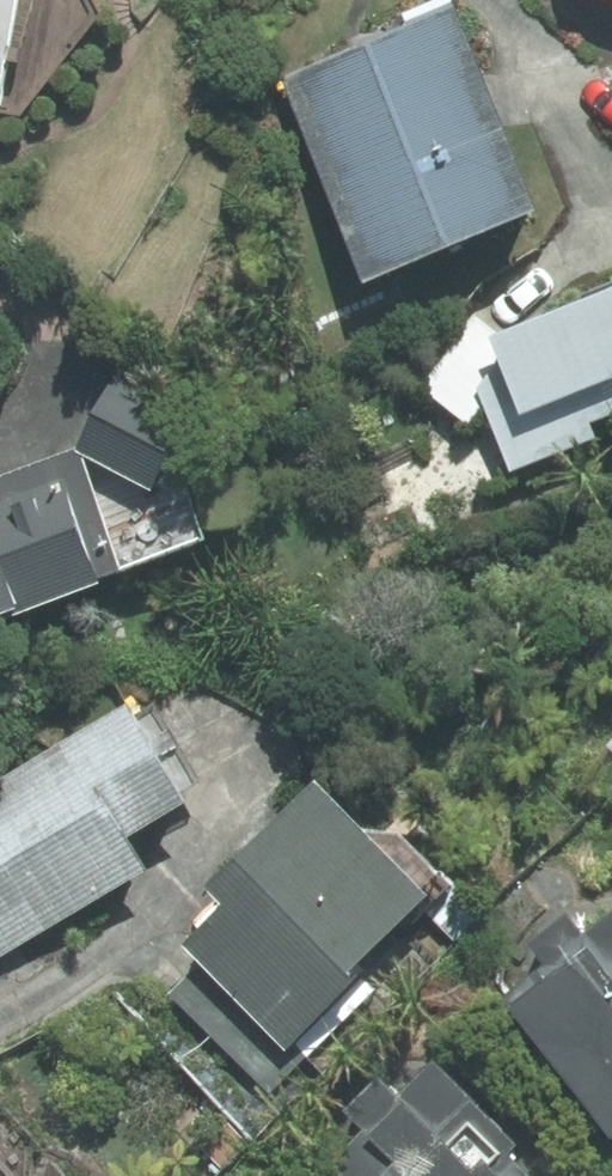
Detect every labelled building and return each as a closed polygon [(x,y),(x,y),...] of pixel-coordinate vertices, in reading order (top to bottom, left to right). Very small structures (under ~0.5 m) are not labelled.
[(611,11),(611,0),(570,0),(611,11)] [(286,75),(274,80),(353,287),(519,224),(475,107),(441,17),(286,75)] [(496,341),(472,320),(412,389),(461,431),(475,415),(502,484),(587,451),(580,431),(611,419),(611,296),(496,341)] [(87,419),(65,456),(137,498),(179,425),(107,384),(87,419)] [(0,479),(0,624),(111,586),(65,456),(0,479)] [(132,881),(114,850),(173,817),(112,712),(0,776),(0,956),(132,881)] [(413,907),(297,793),(190,899),(206,915),(167,954),(188,976),(166,997),(245,1075),(413,907)] [(491,1021),(611,1169),(611,1168),(611,915),(610,912),(567,946),(551,927),(513,958),(507,980),(515,989),(495,1005),(501,1013),(491,1021)] [(319,1175),(506,1175),(494,1163),(504,1155),(420,1067),(402,1084),(386,1086),(365,1094),(339,1119),(357,1139),(318,1175),(319,1175)]
